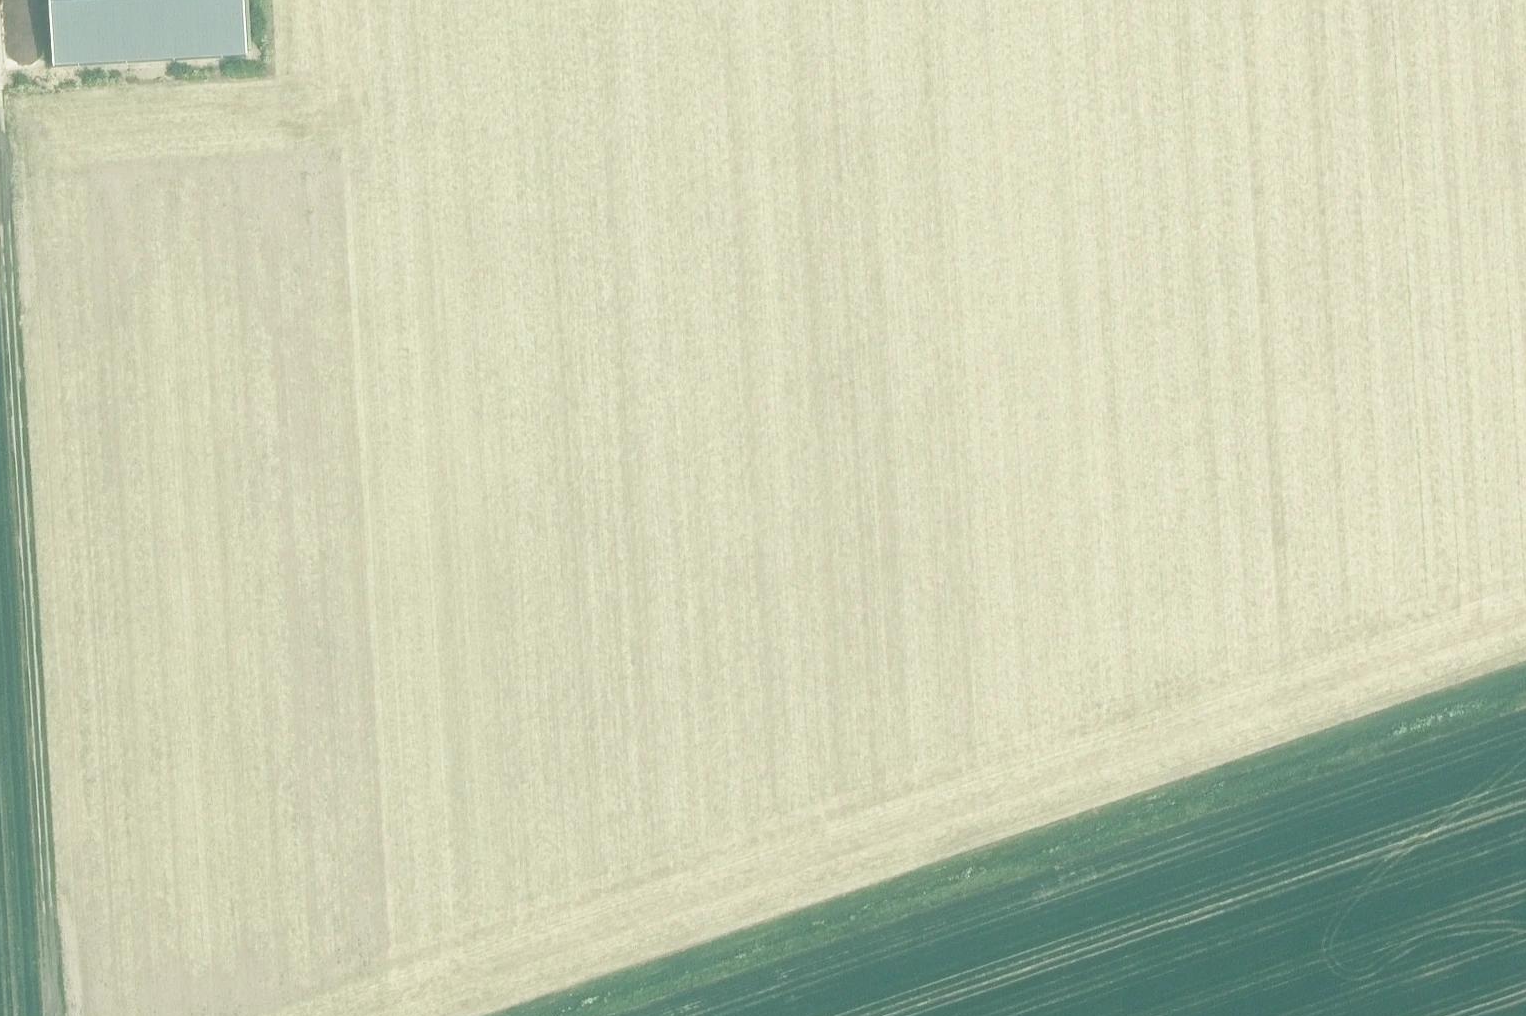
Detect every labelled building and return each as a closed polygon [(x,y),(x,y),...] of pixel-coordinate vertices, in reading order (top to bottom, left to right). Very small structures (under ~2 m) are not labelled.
[(57,72),(253,59),(249,0),(51,0),(57,72)]
